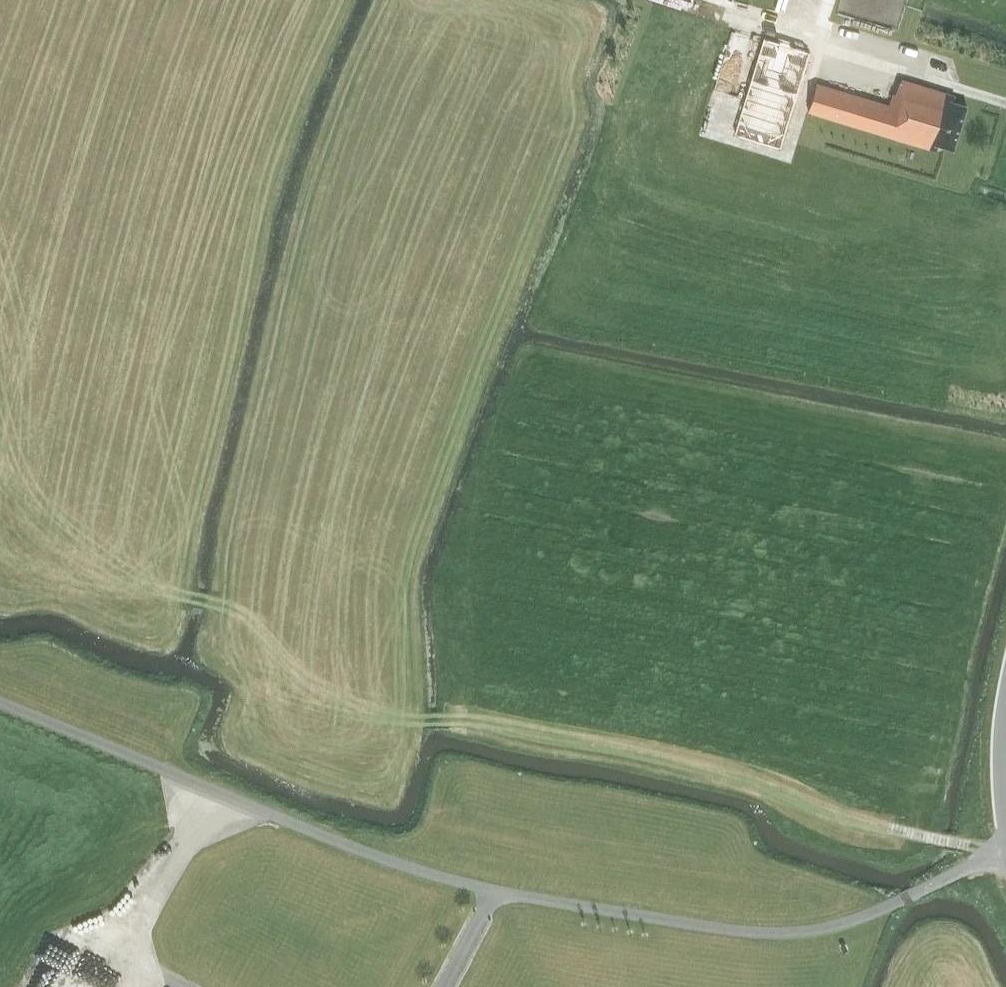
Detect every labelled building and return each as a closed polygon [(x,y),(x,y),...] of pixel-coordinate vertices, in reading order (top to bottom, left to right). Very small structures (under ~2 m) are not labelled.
[(741,137),(787,151),(817,56),(771,42),(741,137)] [(946,93),(901,80),(896,94),(894,93),(890,106),(817,84),(808,110),(808,112),(811,113),(927,148),(929,142),(953,150),(967,106),(944,99),(946,93)]
